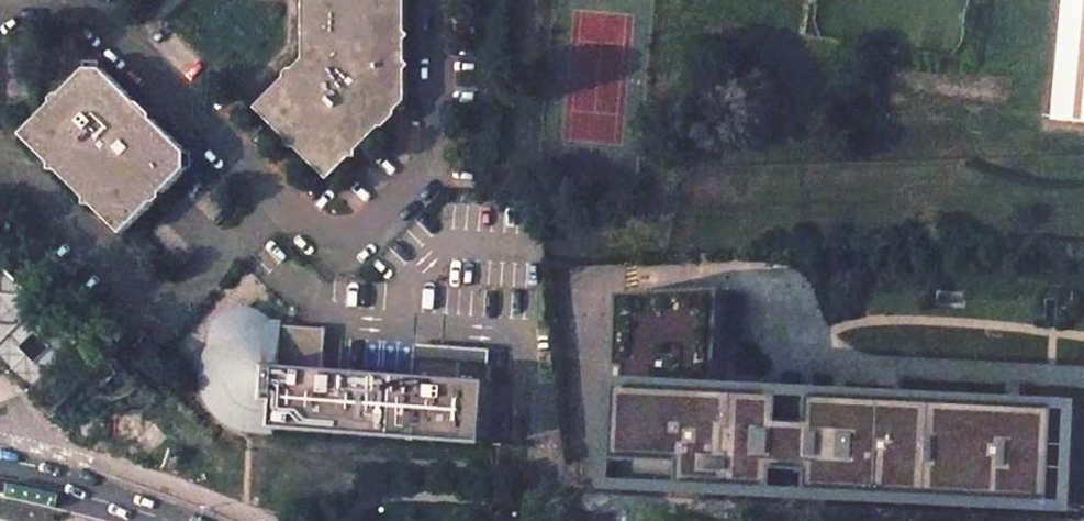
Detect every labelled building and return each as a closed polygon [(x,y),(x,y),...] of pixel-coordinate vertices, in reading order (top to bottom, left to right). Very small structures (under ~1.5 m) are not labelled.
[(309,64),(262,112),(334,185),(409,109),(409,0),(309,0),(309,64)] [(1052,119),(1083,122),(1083,0),(1063,0),(1052,119)] [(95,71),(29,137),(127,237),(195,172),(201,172),(201,156),(194,156),(110,71),(110,64),(94,63),(95,71)] [(0,266),(0,361),(56,413),(103,366),(7,266),(0,266)] [(1083,514),(1083,401),(821,388),(818,421),(788,420),(790,386),(724,383),(729,289),(625,294),(615,490),(786,499),(787,472),(818,473),(817,501),(853,502),(1083,514)] [(268,311),(264,309),(259,306),(253,305),(247,305),(241,306),(237,308),(232,311),(229,314),(226,318),(225,321),(223,325),(222,329),(221,336),(219,341),(214,345),(209,352),(205,360),(203,368),(202,377),(202,384),(204,393),(206,398),(209,405),(214,412),(221,419),(227,423),(233,426),(238,428),(244,429),(250,430),(255,430),(260,430),(266,429),(475,445),(479,384),(478,384),(481,349),(418,346),(415,377),(311,371),(314,328),(286,323),(287,317),(275,317),(272,313),(268,311)]
